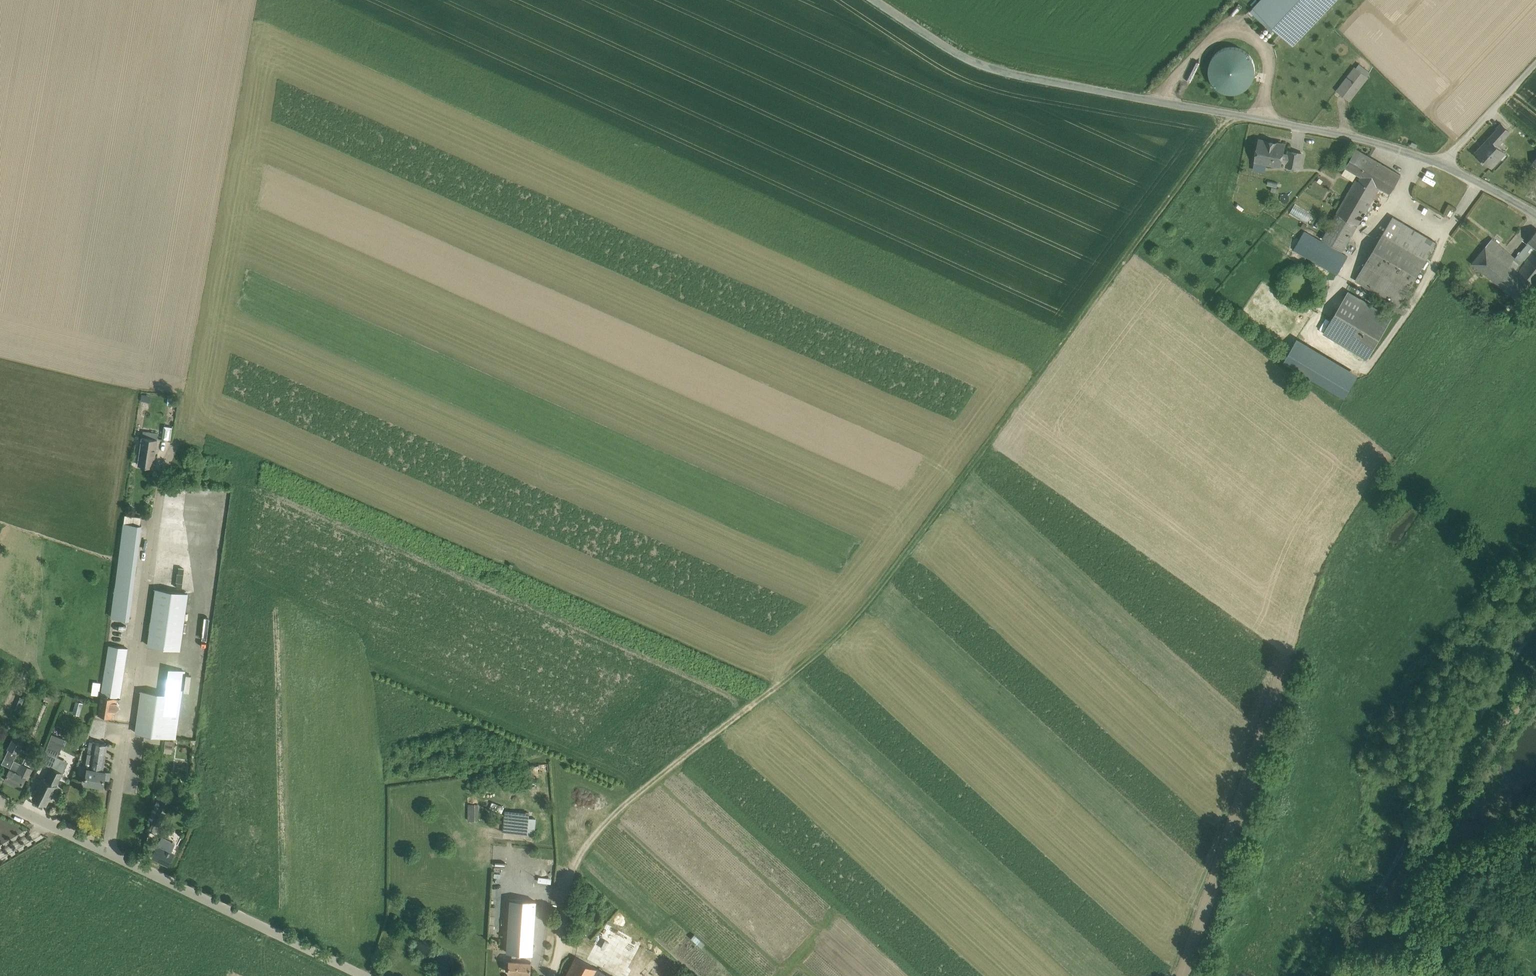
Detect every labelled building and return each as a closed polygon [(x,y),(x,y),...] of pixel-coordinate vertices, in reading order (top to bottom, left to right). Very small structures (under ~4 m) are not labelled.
[(1254,7),(1293,44),(1335,0),(1261,0),(1254,7)] [(1211,78),(1213,82),(1217,86),(1221,89),(1226,92),(1231,92),(1236,92),(1241,91),(1246,88),(1249,84),(1252,80),(1254,75),(1255,70),(1254,65),(1252,60),(1249,56),(1245,52),(1241,50),(1236,48),(1231,48),(1226,49),(1221,51),(1217,54),(1213,58),(1211,62),(1210,68),(1210,73),(1211,78)] [(1355,67),(1337,91),(1349,101),(1368,77),(1355,67)] [(1498,128),(1490,137),(1476,152),(1482,158),(1481,158),(1483,160),(1484,160),(1491,166),(1505,151),(1497,144),(1510,130),(1501,122),(1497,127),(1498,128)] [(1284,144),(1259,140),(1258,150),(1260,150),(1258,160),(1280,164),(1281,161),(1287,162),(1288,155),(1282,153),(1284,144)] [(1377,160),(1356,148),(1345,167),(1358,175),(1358,174),(1362,176),(1366,180),(1377,160)] [(1302,153),(1289,150),(1288,155),(1287,162),(1286,165),(1299,168),(1302,153)] [(1366,180),(1362,176),(1359,181),(1356,179),(1337,213),(1357,225),(1379,187),(1390,193),(1401,174),(1377,160),(1366,180)] [(1290,212),(1309,221),(1313,212),(1294,203),(1290,212)] [(1357,225),(1337,213),(1322,238),(1342,250),(1357,225)] [(1393,216),(1355,279),(1399,305),(1436,242),(1393,216)] [(1348,256),(1304,231),(1294,249),(1337,274),(1348,256)] [(1522,265),(1514,258),(1515,258),(1491,239),(1472,263),(1493,280),(1490,284),(1501,293),(1504,288),(1521,301),(1535,283),(1535,259),(1530,254),(1526,260),(1522,265)] [(1526,260),(1518,253),(1515,258),(1514,258),(1522,265),(1526,260)] [(1391,317),(1348,291),(1324,332),(1367,358),(1391,317)] [(1357,374),(1298,340),(1285,361),(1345,395),(1357,374)] [(175,398),(168,397),(166,416),(173,416),(175,398)] [(165,422),(165,425),(164,425),(162,438),(171,439),(172,427),(173,423),(165,422)] [(143,430),(138,464),(153,466),(158,439),(157,439),(158,433),(143,430)] [(140,524),(141,516),(125,514),(124,522),(140,524)] [(170,541),(180,541),(180,530),(170,529),(170,541)] [(204,545),(206,534),(190,531),(189,543),(204,545)] [(186,568),(190,572),(198,563),(194,559),(186,568)] [(148,644),(181,649),(189,593),(156,588),(148,644)] [(108,645),(98,713),(112,715),(113,709),(116,709),(119,707),(120,705),(117,701),(118,698),(121,698),(121,697),(120,697),(128,648),(108,645)] [(136,732),(176,738),(185,672),(170,669),(166,694),(142,691),(136,732)] [(93,680),(91,693),(99,694),(101,681),(93,680)] [(18,718),(22,709),(24,704),(26,698),(20,696),(18,701),(16,706),(12,716),(18,718)] [(76,701),(74,707),(82,709),(83,703),(76,701)] [(27,734),(17,729),(8,748),(18,752),(27,734)] [(45,752),(58,756),(65,738),(52,734),(45,752)] [(174,740),(165,739),(164,747),(173,748),(174,740)] [(107,744),(104,743),(91,741),(87,763),(91,764),(90,768),(88,767),(85,782),(103,785),(105,778),(110,779),(111,779),(110,779),(112,772),(112,771),(103,770),(107,744)] [(21,787),(23,782),(25,778),(28,779),(33,768),(14,759),(4,779),(21,787)] [(46,779),(43,778),(33,797),(46,804),(49,798),(51,799),(58,785),(56,785),(63,772),(53,767),(46,779)] [(158,809),(152,820),(161,824),(164,818),(162,817),(169,802),(163,799),(158,809)] [(479,820),(479,803),(468,803),(468,820),(479,820)] [(149,821),(151,822),(152,820),(158,809),(154,807),(151,815),(148,820),(149,821)] [(536,818),(529,817),(528,820),(515,819),(514,832),(527,834),(535,834),(536,818)] [(147,830),(148,830),(156,834),(161,824),(152,820),(151,822),(148,828),(147,830)] [(158,844),(152,857),(168,864),(175,851),(172,850),(175,843),(162,837),(158,844)] [(505,951),(511,951),(523,953),(530,953),(534,900),(508,899),(505,951)] [(522,960),(523,953),(511,951),(510,960),(509,960),(509,961),(507,961),(506,970),(508,970),(508,972),(511,972),(510,974),(521,975),(521,973),(530,973),(531,961),(522,960)] [(576,957),(566,975),(610,975),(576,957)]
